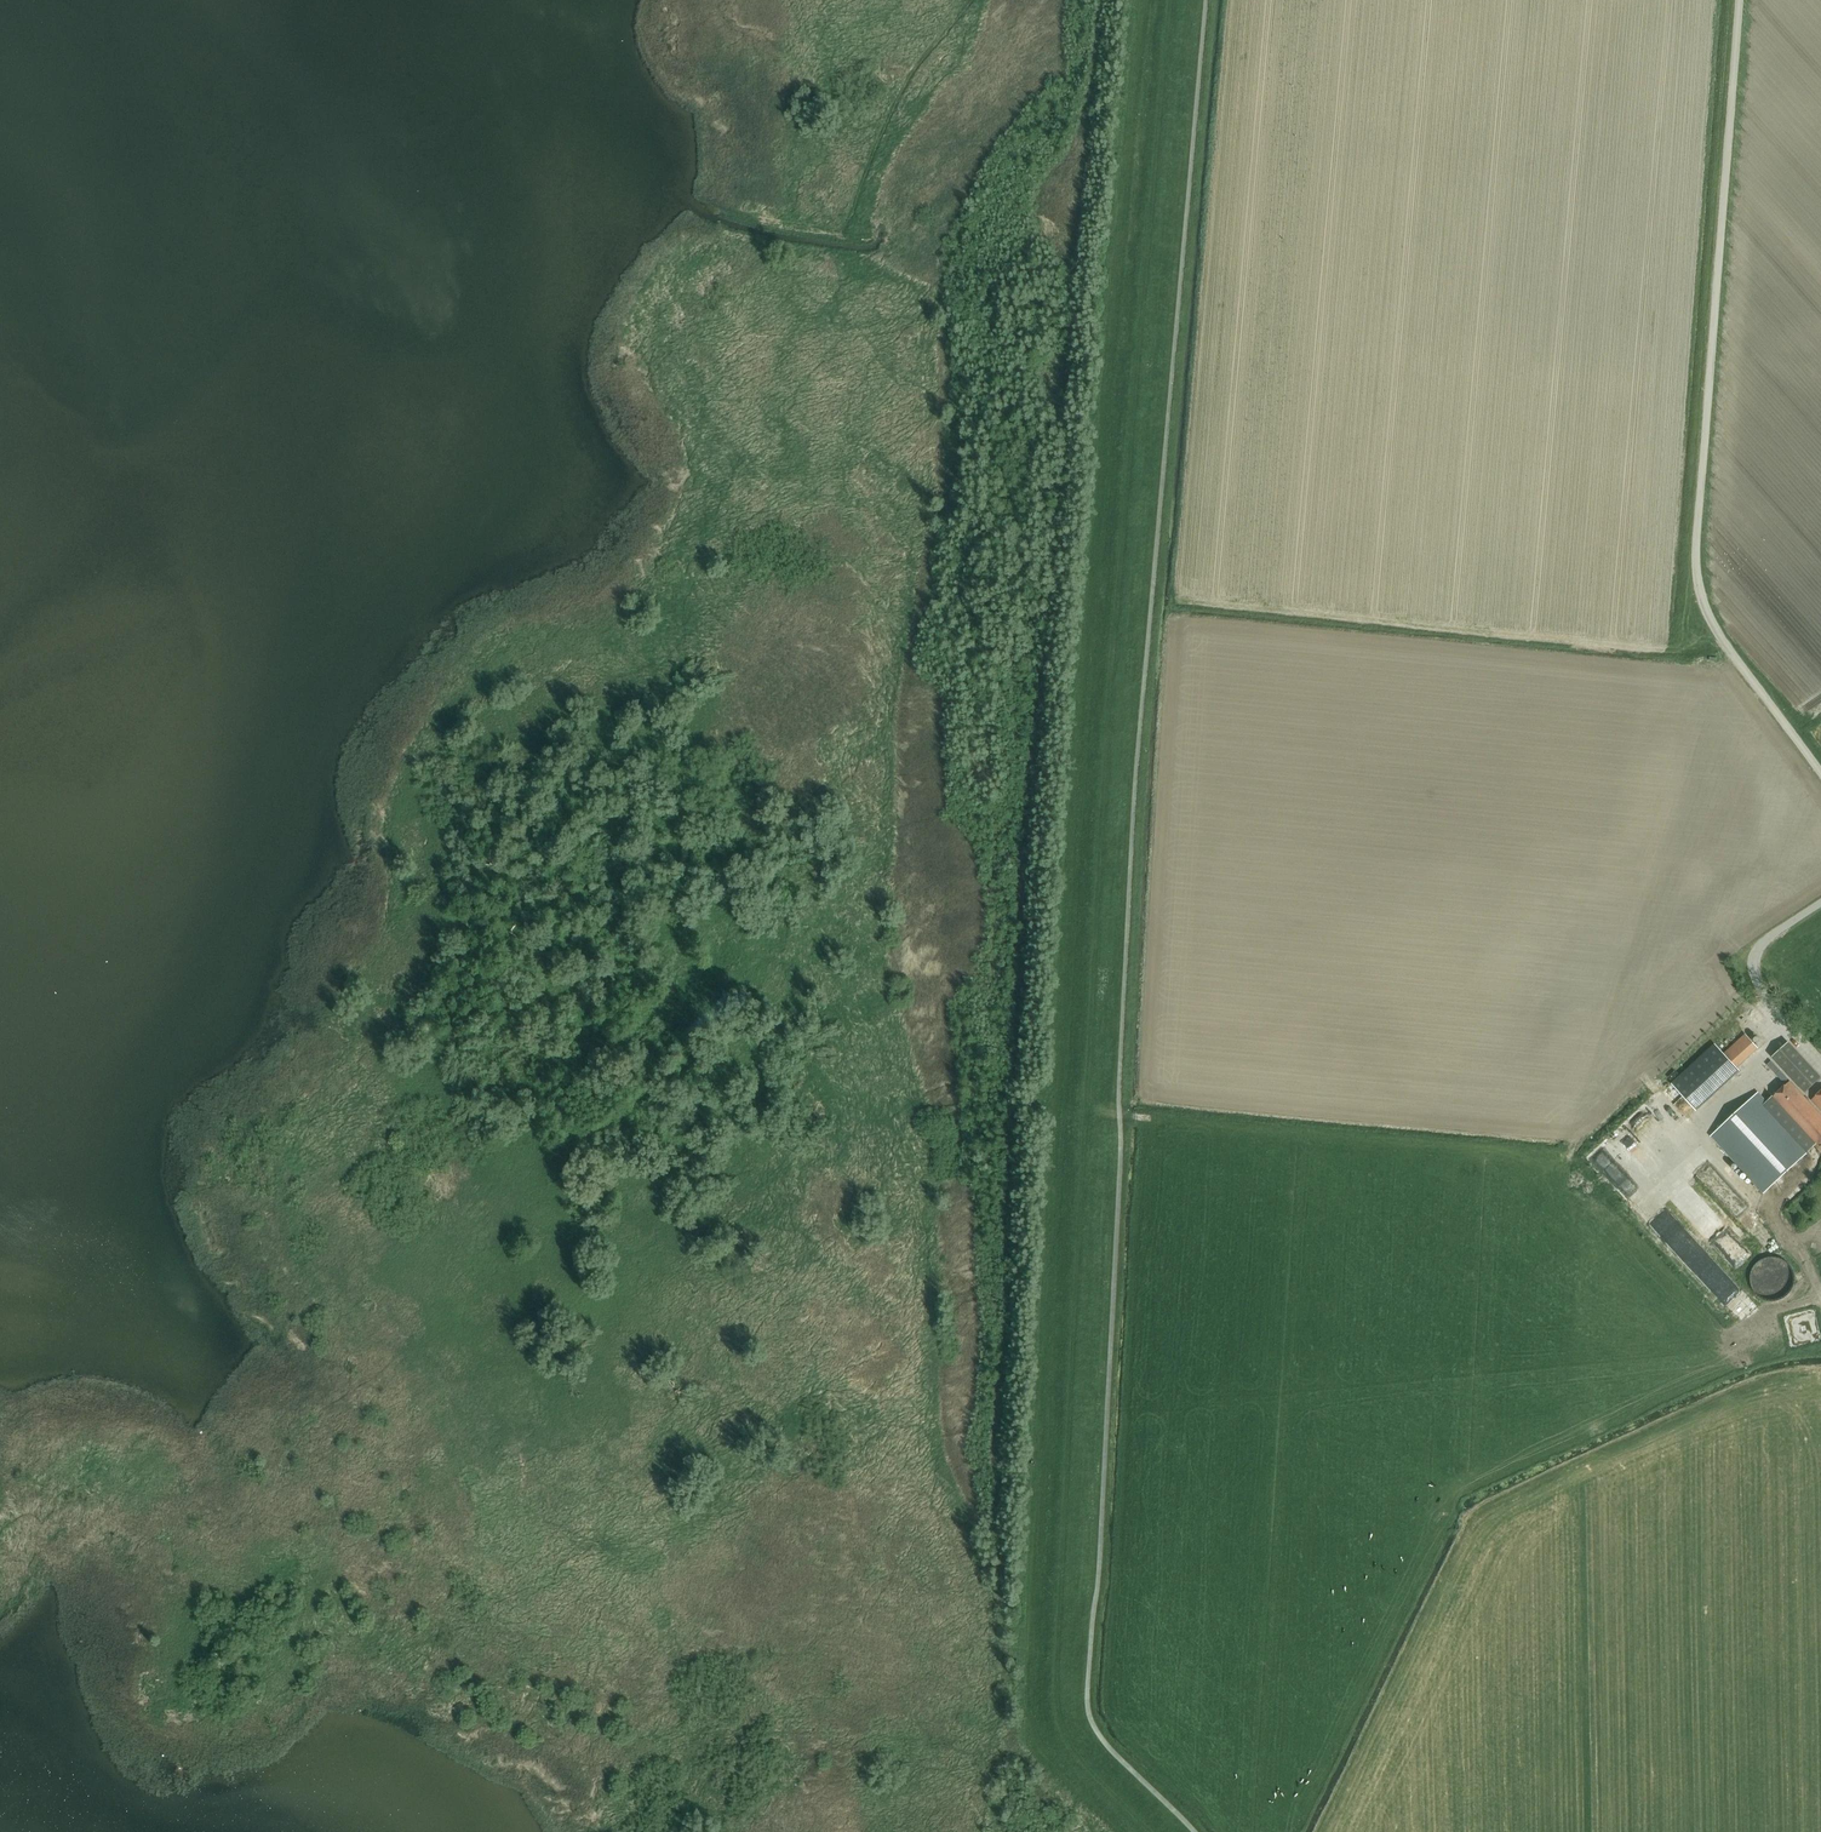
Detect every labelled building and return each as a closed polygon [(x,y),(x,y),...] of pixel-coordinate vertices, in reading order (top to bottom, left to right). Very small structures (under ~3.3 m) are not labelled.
[(1715,1044),(1672,1085),(1696,1111),(1740,1071),(1736,1067),(1758,1048),(1741,1030),(1720,1050),(1715,1044)] [(1788,1042),(1772,1057),(1805,1093),(1820,1078),(1788,1042)] [(1790,1082),(1773,1097),(1773,1096),(1766,1102),(1757,1094),(1711,1136),(1764,1193),(1815,1146),(1820,1152),(1820,1115),(1790,1082)] [(1812,1100),(1820,1110),(1820,1091),(1812,1100)] [(1692,1240),(1703,1251),(1750,1201),(1739,1191),(1692,1240)] [(1758,1219),(1763,1223),(1770,1215),(1764,1211),(1758,1219)] [(1708,1261),(1721,1276),(1766,1239),(1773,1248),(1781,1242),(1769,1226),(1761,1233),(1754,1224),(1708,1261)] [(1715,1283),(1719,1275),(1701,1266),(1697,1275),(1715,1283)]
